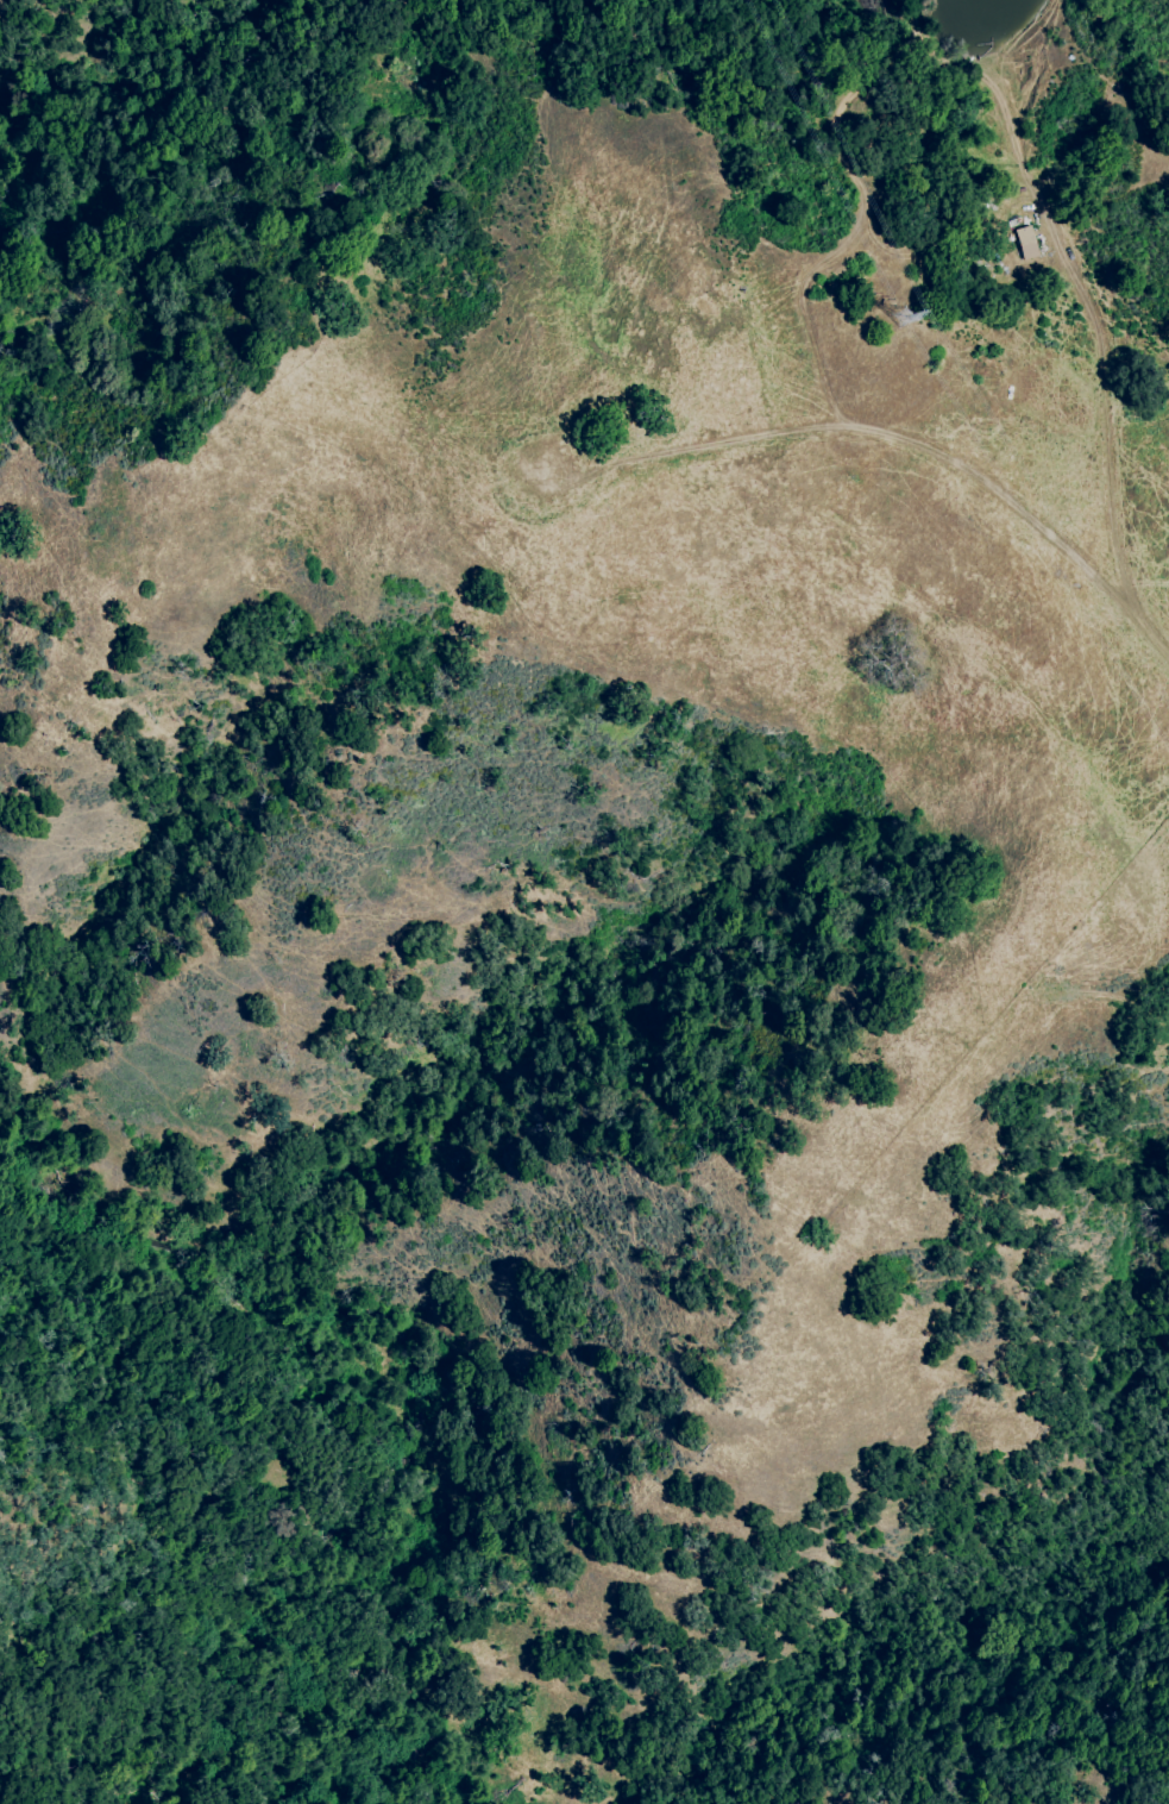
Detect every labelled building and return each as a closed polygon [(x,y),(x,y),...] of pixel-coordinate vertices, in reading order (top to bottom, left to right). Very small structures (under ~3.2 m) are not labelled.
[(1034,257),(1025,227),(1009,231),(1018,261),(1034,257)]
